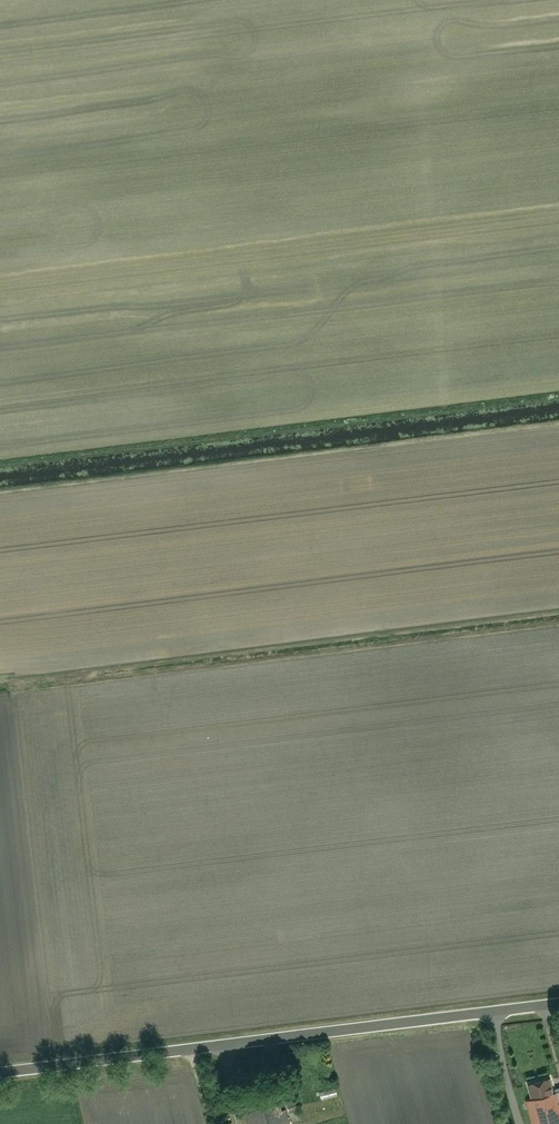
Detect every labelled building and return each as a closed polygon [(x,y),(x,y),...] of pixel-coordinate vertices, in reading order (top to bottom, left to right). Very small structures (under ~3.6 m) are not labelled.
[(526,1100),(533,1123),(558,1123),(558,1095),(558,1091),(553,1093),(549,1078),(529,1084),(533,1098),(526,1100)] [(242,1104),(248,1123),(290,1123),(285,1109),(282,1110),(279,1101),(275,1102),(271,1089),(248,1095),(250,1101),(242,1104)]
